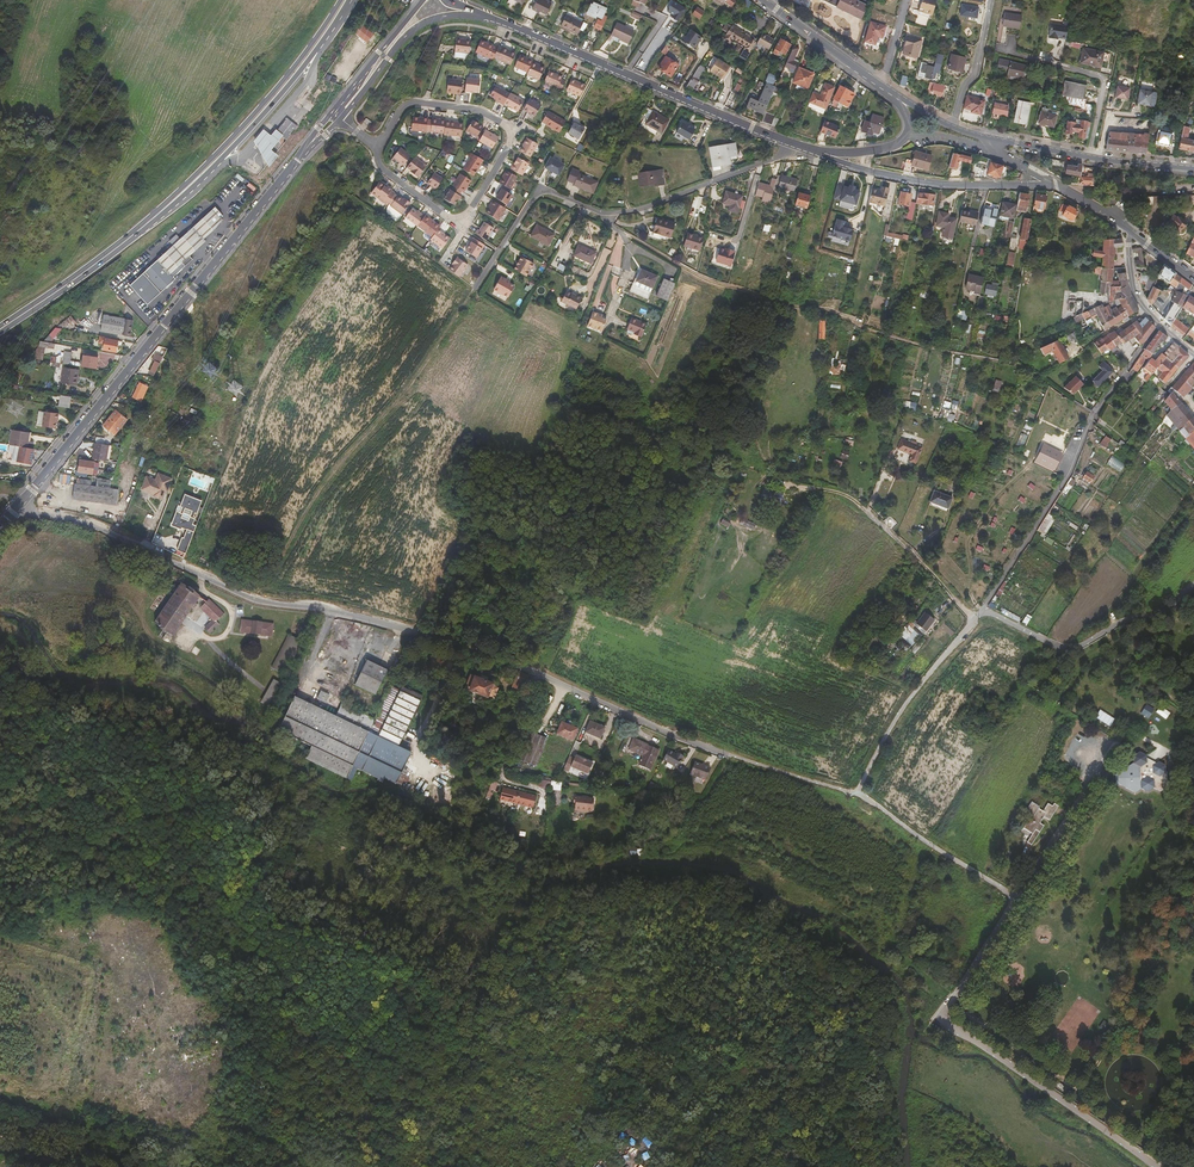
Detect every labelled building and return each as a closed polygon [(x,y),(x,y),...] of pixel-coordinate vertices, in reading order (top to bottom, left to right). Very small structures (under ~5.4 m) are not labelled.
[(553,5),(545,1),(545,0),(539,0),(534,10),(540,13),(540,12),(548,15),(553,5)] [(631,6),(638,8),(640,4),(644,6),(647,0),(633,0),(631,6)] [(680,20),(687,6),(673,0),(666,13),(680,20)] [(709,7),(719,12),(722,6),(712,0),(709,7)] [(856,18),(866,2),(863,0),(826,0),(856,18)] [(932,16),(937,0),(923,0),(920,12),(932,16)] [(968,15),(977,17),(979,6),(962,2),(960,14),(968,15)] [(600,32),(607,18),(603,16),(607,9),(593,3),(587,15),(598,19),(594,29),(600,32)] [(698,6),(692,14),(699,19),(705,12),(698,6)] [(1019,28),(1021,15),(1004,13),(1002,26),(1019,28)] [(578,34),(583,23),(566,15),(560,27),(578,34)] [(864,39),(875,43),(877,35),(882,36),(884,24),(870,19),(864,39)] [(377,21),(374,25),(380,30),(383,26),(377,21)] [(616,24),(611,36),(629,44),(634,31),(616,24)] [(1056,38),(1057,38),(1058,32),(1059,25),(1052,24),(1049,38),(1055,39),(1056,38)] [(1058,38),(1067,40),(1067,39),(1069,27),(1059,25),(1058,32),(1057,38),(1058,38)] [(751,52),(754,53),(758,45),(756,44),(757,43),(756,42),(757,41),(748,35),(746,37),(742,35),(743,33),(732,27),(732,28),(728,26),(726,26),(723,32),(728,34),(723,42),(730,45),(732,41),(745,49),(741,57),(746,60),(751,52)] [(691,28),(683,41),(695,49),(703,36),(691,28)] [(375,32),(372,29),(366,37),(369,39),(375,32)] [(775,40),(764,34),(759,44),(770,50),(775,40)] [(901,52),(916,56),(921,39),(906,34),(901,52)] [(663,50),(666,44),(670,39),(667,37),(659,47),(663,50)] [(782,38),(775,52),(779,55),(781,51),(786,54),(792,44),(782,38)] [(467,54),(468,41),(454,40),(453,53),(467,54)] [(491,58),(495,50),(491,48),(492,47),(479,41),(473,53),(490,60),(491,58)] [(663,50),(661,52),(664,54),(669,47),(666,44),(663,50)] [(793,44),(785,63),(791,66),(790,68),(794,70),(798,61),(793,59),(799,46),(793,44)] [(500,49),(496,47),(495,50),(491,58),(509,66),(514,54),(501,48),(500,49)] [(1107,69),(1110,54),(1082,48),(1080,60),(1092,63),(1092,66),(1107,69)] [(666,55),(658,68),(670,76),(679,63),(666,55)] [(948,69),(963,71),(966,58),(951,55),(948,69)] [(531,62),(531,61),(518,56),(513,68),(526,73),(531,62)] [(720,58),(712,70),(723,79),(732,66),(720,58)] [(930,81),(931,81),(932,77),(936,77),(937,71),(941,72),(943,60),(936,58),(933,72),(921,69),(919,79),(930,81)] [(1008,74),(1024,78),(1027,66),(1010,62),(1011,60),(1000,58),(998,67),(1009,69),(1008,74)] [(536,65),(531,62),(526,73),(525,75),(538,81),(543,69),(536,65)] [(705,68),(700,65),(685,90),(690,93),(691,93),(692,92),(690,91),(696,83),(697,84),(699,81),(697,80),(705,68)] [(812,74),(799,68),(793,81),(806,87),(812,74)] [(561,77),(547,71),(542,82),(561,89),(564,81),(560,80),(561,77)] [(766,104),(775,85),(769,83),(773,74),(766,71),(762,80),(766,82),(757,101),(766,104)] [(900,83),(905,87),(908,85),(910,77),(902,75),(900,83)] [(464,79),(462,93),(467,93),(467,92),(476,93),(478,80),(464,79)] [(577,95),(583,85),(569,79),(566,91),(577,95)] [(446,80),(444,94),(450,95),(450,94),(459,95),(460,82),(446,80)] [(1083,99),(1087,85),(1065,80),(1062,94),(1083,99)] [(928,91),(943,94),(945,84),(942,84),(931,81),(930,81),(928,91)] [(811,93),(808,103),(824,109),(833,87),(824,83),(819,96),(811,93)] [(1128,97),(1131,85),(1119,83),(1116,94),(1128,97)] [(841,84),(833,97),(838,101),(843,93),(847,96),(847,97),(851,100),(855,93),(841,84)] [(498,104),(502,106),(503,104),(508,95),(495,87),(489,96),(495,100),(499,102),(498,104)] [(1148,102),(1151,89),(1141,87),(1139,101),(1148,102)] [(733,91),(728,99),(733,102),(738,94),(733,91)] [(522,102),(509,94),(508,95),(503,104),(516,112),(522,102)] [(967,96),(964,109),(971,111),(971,112),(981,115),(985,100),(967,96)] [(745,105),(762,113),(766,104),(757,101),(749,97),(745,105)] [(528,99),(522,110),(534,117),(540,106),(528,99)] [(992,114),(1006,116),(1009,106),(995,103),(992,114)] [(1027,124),(1031,107),(1019,104),(1018,110),(1021,111),(1019,122),(1027,124)] [(649,106),(645,112),(641,119),(645,121),(653,108),(649,106)] [(669,118),(653,108),(645,121),(661,131),(669,118)] [(762,118),(771,122),(774,115),(775,112),(766,108),(762,118)] [(1039,124),(1055,128),(1058,117),(1048,114),(1049,109),(1043,108),(1039,124)] [(545,126),(556,132),(562,121),(547,112),(541,122),(546,125),(545,126)] [(864,119),(861,130),(871,133),(872,130),(878,131),(883,117),(871,113),(868,120),(864,119)] [(840,123),(824,116),(820,128),(835,134),(840,123)] [(299,127),(290,118),(279,131),(284,136),(289,140),(299,127)] [(409,132),(423,133),(424,132),(425,121),(425,119),(420,119),(420,120),(416,120),(410,119),(409,132)] [(681,119),(675,130),(688,137),(694,127),(681,119)] [(1024,135),(1032,137),(1036,120),(1031,119),(1028,131),(1025,131),(1024,135)] [(1091,127),(1093,120),(1084,119),(1083,124),(1081,135),(1087,136),(1089,127),(1091,127)] [(425,121),(424,132),(441,134),(443,121),(430,120),(430,121),(425,121)] [(1067,132),(1081,135),(1083,124),(1078,123),(1078,121),(1070,120),(1067,132)] [(441,134),(441,136),(459,138),(461,125),(456,125),(453,124),(453,123),(443,121),(441,134)] [(464,132),(475,138),(481,127),(470,121),(464,132)] [(587,127),(572,121),(567,135),(582,140),(587,127)] [(1172,146),(1176,128),(1160,125),(1156,144),(1172,146)] [(1148,151),(1149,141),(1150,138),(1151,134),(1146,134),(1146,135),(1124,131),(1124,132),(1111,129),(1108,147),(1148,151)] [(1190,150),(1192,140),(1190,139),(1191,131),(1185,129),(1181,148),(1190,150)] [(284,136),(275,130),(271,135),(264,130),(254,140),(269,167),(279,156),(272,150),(284,136)] [(497,138),(483,131),(477,141),(491,149),(497,138)] [(517,152),(527,157),(534,144),(525,139),(517,152)] [(710,148),(713,168),(730,165),(729,158),(738,156),(736,144),(710,148)] [(397,150),(391,159),(401,167),(408,157),(397,150)] [(919,168),(923,154),(914,152),(910,166),(919,168)] [(930,156),(923,154),(919,168),(927,169),(930,156)] [(970,158),(951,154),(947,168),(955,169),(957,160),(969,163),(970,158)] [(471,177),(481,161),(471,155),(461,171),(471,177)] [(548,156),(542,167),(555,174),(562,164),(548,156)] [(412,158),(404,168),(409,172),(408,173),(419,180),(427,169),(412,158)] [(509,169),(520,175),(525,164),(515,158),(509,169)] [(991,161),(986,175),(991,177),(992,174),(1000,176),(1001,172),(1003,173),(1005,168),(1002,167),(1003,165),(991,161)] [(1084,163),(1080,162),(1080,163),(1075,162),(1074,164),(1068,163),(1066,172),(1081,176),(1082,174),(1084,164),(1084,163)] [(971,178),(980,178),(983,169),(974,167),(971,178)] [(569,170),(563,181),(570,185),(570,186),(589,195),(593,184),(575,175),(576,173),(569,170)] [(659,170),(634,174),(636,186),(648,184),(649,186),(661,184),(659,170)] [(1081,176),(1080,183),(1096,183),(1098,172),(1089,171),(1089,177),(1085,176),(1085,174),(1082,174),(1081,176)] [(497,184),(508,190),(515,178),(503,172),(497,184)] [(428,187),(433,191),(440,181),(440,180),(432,174),(424,184),(428,187)] [(459,193),(461,194),(468,182),(458,175),(450,187),(452,188),(459,193)] [(789,192),(792,180),(778,176),(777,180),(774,188),(789,192)] [(770,186),(758,182),(757,186),(774,190),(774,188),(777,180),(772,178),(770,186)] [(384,207),(386,204),(392,195),(388,192),(389,192),(379,184),(377,184),(369,195),(384,207)] [(774,190),(757,186),(755,195),(763,197),(762,200),(770,203),(774,190)] [(855,189),(849,188),(844,186),(840,200),(856,204),(860,191),(855,189)] [(457,196),(459,193),(452,188),(449,192),(448,191),(442,200),(452,207),(458,197),(457,196)] [(881,190),(871,188),(867,205),(874,207),(881,215),(882,215),(889,189),(882,188),(881,190)] [(505,206),(511,196),(499,189),(496,193),(497,194),(494,199),(505,206)] [(934,193),(917,190),(915,203),(932,206),(934,193)] [(1033,203),(1045,205),(1047,193),(1035,191),(1033,203)] [(726,192),(722,204),(729,206),(729,205),(739,208),(742,197),(726,192)] [(900,192),(897,203),(907,205),(910,193),(900,192)] [(1019,192),(1016,209),(1025,210),(1028,194),(1019,192)] [(810,197),(798,193),(795,205),(806,208),(810,197)] [(388,208),(400,217),(408,206),(396,197),(395,198),(392,195),(386,204),(388,207),(388,208)] [(1062,200),(1058,208),(1061,210),(1060,213),(1073,219),(1079,208),(1062,200)] [(497,222),(504,210),(491,202),(487,208),(489,209),(488,211),(485,214),(497,222)] [(1005,218),(1007,204),(1002,203),(999,217),(1005,218)] [(1015,206),(1007,204),(1005,218),(1012,220),(1015,206)] [(215,207),(143,274),(161,293),(171,283),(176,279),(174,277),(193,259),(190,256),(206,241),(204,239),(217,227),(222,220),(221,218),(219,216),(221,215),(222,214),(215,207)] [(993,227),(997,208),(993,208),(992,210),(986,209),(984,220),(980,219),(979,225),(993,227)] [(403,219),(415,228),(416,227),(423,217),(419,214),(417,216),(414,213),(410,210),(403,219)] [(975,225),(978,212),(970,210),(969,212),(965,211),(961,210),(959,222),(975,225)] [(945,227),(947,217),(946,217),(947,214),(938,212),(935,225),(942,227),(945,227)] [(1181,232),(1187,223),(1174,213),(1167,222),(1181,232)] [(431,238),(436,231),(438,228),(423,217),(416,227),(431,238)] [(955,219),(947,217),(945,227),(953,229),(955,219)] [(1022,226),(1020,239),(1027,240),(1028,236),(1031,220),(1023,219),(1022,226)] [(660,236),(663,237),(670,239),(674,224),(657,220),(653,234),(660,236)] [(1005,236),(1010,237),(1013,222),(1008,221),(1005,236)] [(763,233),(768,234),(771,225),(765,223),(763,233)] [(473,235),(484,241),(492,229),(483,224),(478,232),(476,230),(473,235)] [(538,228),(531,240),(540,245),(541,244),(550,248),(555,238),(538,228)] [(431,238),(429,240),(441,249),(448,239),(436,231),(431,238)] [(661,243),(663,237),(660,236),(659,240),(652,238),(653,234),(649,232),(647,239),(661,243)] [(177,234),(170,240),(174,244),(180,238),(177,234)] [(688,235),(684,248),(700,252),(703,239),(688,235)] [(834,237),(829,254),(846,259),(849,248),(839,245),(841,239),(834,237)] [(1122,238),(1119,237),(1105,237),(1103,248),(1095,247),(1094,253),(1102,254),(1102,264),(1112,266),(1114,246),(1123,246),(1122,238)] [(475,259),(483,246),(471,239),(469,243),(470,244),(464,253),(475,259)] [(1146,269),(1143,248),(1141,247),(1133,249),(1134,252),(1139,251),(1140,260),(1136,260),(1137,265),(1146,269)] [(579,248),(574,259),(592,267),(597,256),(579,248)] [(719,249),(715,262),(730,266),(734,252),(729,250),(728,252),(719,249)] [(1014,252),(1007,251),(1005,267),(1011,268),(1014,252)] [(625,257),(619,255),(614,270),(619,272),(625,257)] [(535,262),(520,257),(514,271),(529,276),(535,262)] [(449,271),(459,278),(467,265),(455,259),(452,264),(453,265),(452,267),(449,271)] [(1102,264),(1092,264),(1092,270),(1096,271),(1095,284),(1098,285),(1097,294),(1106,295),(1107,295),(1108,284),(1110,284),(1111,283),(1111,279),(1112,266),(1102,264)] [(1175,288),(1179,283),(1182,277),(1164,264),(1157,278),(1174,290),(1175,288)] [(635,286),(632,293),(650,301),(659,278),(643,272),(636,286),(635,286)] [(1107,295),(1106,295),(1105,304),(1114,300),(1117,299),(1130,296),(1125,276),(1119,277),(1120,283),(1110,284),(1108,284),(1107,295)] [(973,294),(979,296),(983,279),(968,277),(965,291),(974,292),(973,294)] [(1189,290),(1192,285),(1182,277),(1179,283),(1189,290)] [(515,288),(509,285),(505,283),(507,281),(502,278),(494,291),(508,299),(515,288)] [(670,302),(676,286),(665,281),(658,297),(670,302)] [(986,283),(985,294),(996,296),(998,282),(993,282),(992,284),(986,283)] [(1147,300),(1151,306),(1154,304),(1159,292),(1152,288),(1147,300)] [(1180,311),(1184,307),(1191,296),(1175,288),(1174,290),(1173,293),(1171,295),(1174,297),(1173,298),(1174,300),(1171,303),(1174,306),(1180,311)] [(573,299),(568,301),(570,306),(584,314),(590,303),(580,298),(579,299),(574,296),(573,299)] [(1133,303),(1130,296),(1117,299),(1122,306),(1129,318),(1131,317),(1130,315),(1138,310),(1133,303)] [(1193,314),(1193,297),(1192,296),(1191,296),(1184,307),(1193,314)] [(1114,300),(1105,304),(1107,307),(1109,310),(1117,306),(1114,300)] [(1101,306),(1081,314),(1084,320),(1096,314),(1105,330),(1112,326),(1102,309),(1101,306)] [(1116,310),(1122,320),(1126,318),(1127,319),(1129,318),(1122,306),(1116,310)] [(1174,319),(1175,318),(1180,311),(1174,306),(1168,314),(1174,319)] [(1107,307),(1102,309),(1112,326),(1122,320),(1116,310),(1111,313),(1109,310),(1107,307)] [(958,319),(968,319),(967,310),(958,310),(958,319)] [(607,318),(592,313),(587,327),(602,332),(607,318)] [(105,315),(102,331),(133,337),(136,321),(105,315)] [(647,324),(632,318),(628,329),(636,333),(635,335),(642,337),(647,324)] [(1140,326),(1137,324),(1134,328),(1145,342),(1155,328),(1145,318),(1140,326)] [(1183,337),(1189,329),(1175,318),(1174,319),(1171,324),(1169,326),(1183,337)] [(1190,331),(1183,341),(1192,348),(1193,345),(1193,325),(1190,331)] [(62,329),(56,328),(51,335),(55,338),(62,329)] [(1145,342),(1134,328),(1127,332),(1130,339),(1132,338),(1139,347),(1144,344),(1145,342)] [(1159,331),(1131,369),(1135,373),(1145,359),(1148,362),(1161,344),(1162,344),(1167,338),(1159,331)] [(1073,332),(1065,337),(1069,344),(1077,339),(1073,332)] [(1116,332),(1110,335),(1115,344),(1121,340),(1119,337),(1117,333),(1116,332)] [(1130,339),(1127,332),(1125,333),(1119,337),(1121,340),(1123,343),(1124,342),(1130,339)] [(1104,339),(1108,346),(1109,347),(1115,344),(1110,335),(1104,339)] [(111,338),(101,336),(100,344),(107,345),(106,350),(117,352),(119,341),(111,340),(111,338)] [(1104,339),(1094,344),(1099,351),(1108,346),(1104,339)] [(1056,341),(1039,350),(1042,356),(1051,351),(1052,353),(1059,363),(1067,358),(1056,341)] [(1178,348),(1174,344),(1165,354),(1173,361),(1177,357),(1174,354),(1178,348)] [(1171,363),(1179,369),(1189,357),(1178,348),(1174,354),(1177,357),(1173,361),(1171,363)] [(64,351),(62,364),(70,365),(71,352),(64,351)] [(155,377),(165,357),(159,353),(155,359),(157,361),(151,371),(153,372),(151,374),(155,377)] [(1156,372),(1158,370),(1165,362),(1169,365),(1171,363),(1173,361),(1165,354),(1163,354),(1156,363),(1152,368),(1156,372)] [(81,367),(96,369),(98,358),(83,355),(81,367)] [(845,374),(845,358),(828,357),(827,374),(845,374)] [(1145,369),(1153,376),(1156,372),(1152,368),(1156,363),(1151,360),(1145,369)] [(1159,380),(1167,385),(1179,369),(1171,363),(1169,365),(1165,362),(1158,370),(1163,375),(1159,380)] [(1105,363),(1100,367),(1103,371),(1108,378),(1114,374),(1105,363)] [(1189,387),(1193,381),(1193,364),(1182,379),(1189,387)] [(63,368),(60,384),(76,386),(78,370),(63,368)] [(1073,377),(1077,382),(1086,376),(1081,370),(1073,377)] [(1103,371),(1093,381),(1098,387),(1108,378),(1103,371)] [(857,376),(855,384),(865,386),(866,380),(868,381),(868,378),(857,376)] [(1086,376),(1077,382),(1083,389),(1091,382),(1086,376)] [(999,391),(1002,381),(996,379),(993,389),(999,391)] [(1167,416),(1168,414),(1172,408),(1174,410),(1181,405),(1177,401),(1184,392),(1187,395),(1191,389),(1189,387),(1182,379),(1165,399),(1167,402),(1161,410),(1167,416)] [(134,398),(143,403),(150,388),(141,384),(134,398)] [(1088,403),(1095,407),(1097,403),(1090,396),(1086,401),(1088,403)] [(70,399),(61,398),(59,407),(69,408),(70,399)] [(1168,414),(1178,429),(1184,422),(1182,420),(1189,416),(1181,405),(1174,410),(1172,408),(1168,414)] [(127,420),(117,411),(104,426),(113,433),(120,425),(121,426),(127,420)] [(56,429),(57,423),(57,419),(58,419),(59,414),(45,412),(43,427),(56,429)] [(176,424),(186,429),(190,420),(180,416),(176,424)] [(1184,422),(1178,429),(1182,434),(1188,426),(1186,424),(1192,420),(1189,416),(1182,420),(1184,422)] [(1182,434),(1187,440),(1192,433),(1192,431),(1193,430),(1193,422),(1192,420),(1186,424),(1188,426),(1182,434)] [(31,433),(12,430),(10,448),(14,448),(28,450),(31,433)] [(1106,435),(1101,443),(1106,447),(1112,439),(1106,435)] [(922,447),(901,439),(898,448),(911,454),(909,461),(915,463),(922,447)] [(109,458),(111,446),(97,444),(96,456),(109,458)] [(1064,453),(1043,444),(1035,462),(1056,472),(1064,453)] [(28,450),(14,448),(12,463),(33,466),(35,451),(28,450)] [(1121,471),(1126,463),(1112,455),(1107,463),(1121,471)] [(80,462),(79,472),(92,474),(94,464),(80,462)] [(1090,483),(1096,476),(1088,470),(1082,477),(1090,483)] [(158,472),(156,478),(146,475),(140,491),(165,499),(172,477),(158,472)] [(1099,487),(1103,480),(1097,475),(1092,483),(1099,487)] [(112,481),(96,478),(95,483),(95,487),(90,487),(78,485),(74,485),(72,499),(116,507),(118,491),(111,490),(112,481)] [(764,488),(761,497),(780,502),(783,492),(764,488)] [(932,494),(927,507),(945,514),(950,500),(932,494)] [(183,526),(185,527),(185,529),(188,530),(184,539),(191,542),(197,527),(194,526),(197,519),(195,518),(197,514),(198,515),(203,503),(187,496),(182,507),(184,508),(182,514),(178,512),(172,526),(182,530),(183,526)] [(187,509),(183,519),(190,522),(194,512),(187,509)] [(1045,534),(1056,517),(1048,513),(1038,530),(1045,534)] [(891,515),(885,521),(891,528),(897,522),(891,515)] [(754,530),(757,523),(742,517),(740,524),(754,530)] [(180,584),(154,622),(173,635),(199,597),(180,584)] [(209,598),(201,607),(212,619),(205,628),(210,632),(219,623),(216,620),(224,613),(209,598)] [(925,615),(916,626),(925,633),(934,622),(925,615)] [(242,620),(240,632),(272,637),(273,624),(242,620)] [(324,625),(322,625),(319,623),(315,631),(320,634),(324,625)] [(921,637),(909,624),(899,633),(904,639),(901,642),(907,649),(921,637)] [(291,639),(274,672),(287,679),(304,646),(291,639)] [(436,667),(438,657),(432,656),(430,666),(436,667)] [(378,691),(390,668),(369,657),(357,681),(378,691)] [(529,676),(518,672),(514,686),(521,689),(519,696),(521,698),(529,676)] [(471,673),(466,686),(494,698),(499,686),(492,684),(493,682),(471,673)] [(268,711),(282,688),(274,683),(260,706),(268,711)] [(352,692),(373,703),(375,698),(354,688),(352,692)] [(331,693),(323,689),(319,697),(327,701),(331,693)] [(391,713),(379,737),(407,750),(421,721),(413,717),(422,699),(403,689),(392,710),(391,713)] [(120,706),(121,698),(96,693),(95,701),(120,706)] [(305,760),(345,779),(346,780),(352,767),(383,781),(384,779),(396,784),(402,773),(404,768),(412,753),(407,750),(379,737),(369,732),(374,720),(358,709),(344,701),(337,715),(296,695),(287,714),(283,718),(277,730),(311,747),(305,760)] [(1149,718),(1155,708),(1146,703),(1140,713),(1149,718)] [(374,720),(369,732),(379,737),(391,713),(381,708),(376,718),(375,718),(374,720)] [(201,722),(202,715),(178,709),(176,717),(201,722)] [(1096,718),(1109,726),(1115,717),(1102,709),(1096,718)] [(504,735),(508,737),(514,719),(510,717),(504,735)] [(592,721),(587,732),(602,738),(607,727),(592,721)] [(561,724),(557,735),(573,742),(578,730),(561,724)] [(529,732),(518,760),(531,766),(543,738),(529,732)] [(635,740),(630,750),(644,757),(640,766),(650,771),(659,751),(635,740)] [(669,751),(664,761),(678,769),(685,757),(680,754),(678,756),(669,751)] [(1162,792),(1168,788),(1168,767),(1141,754),(1135,758),(1135,765),(1117,776),(1117,784),(1137,794),(1143,790),(1149,793),(1155,789),(1162,792)] [(576,756),(572,766),(591,775),(596,765),(576,756)] [(691,774),(700,778),(706,766),(696,762),(691,774)] [(706,766),(700,778),(706,780),(711,768),(706,766)] [(551,789),(551,790),(562,791),(563,787),(563,783),(560,783),(552,781),(551,788),(551,789)] [(495,791),(496,784),(492,783),(487,799),(491,800),(493,794),(491,794),(492,791),(495,791)] [(513,805),(518,806),(521,793),(516,792),(513,805)] [(521,793),(518,806),(519,806),(520,804),(524,805),(528,806),(528,808),(534,810),(537,797),(531,796),(531,797),(522,795),(522,794),(521,793)] [(576,802),(575,805),(575,811),(579,812),(579,813),(585,814),(586,812),(591,813),(593,801),(588,800),(588,799),(582,798),(582,799),(574,798),(574,802),(576,802)] [(1035,836),(1030,844),(1034,846),(1050,820),(1052,821),(1061,807),(1056,804),(1054,807),(1049,804),(1044,812),(1042,810),(1042,808),(1035,803),(1028,813),(1034,818),(1026,829),(1035,836)]
